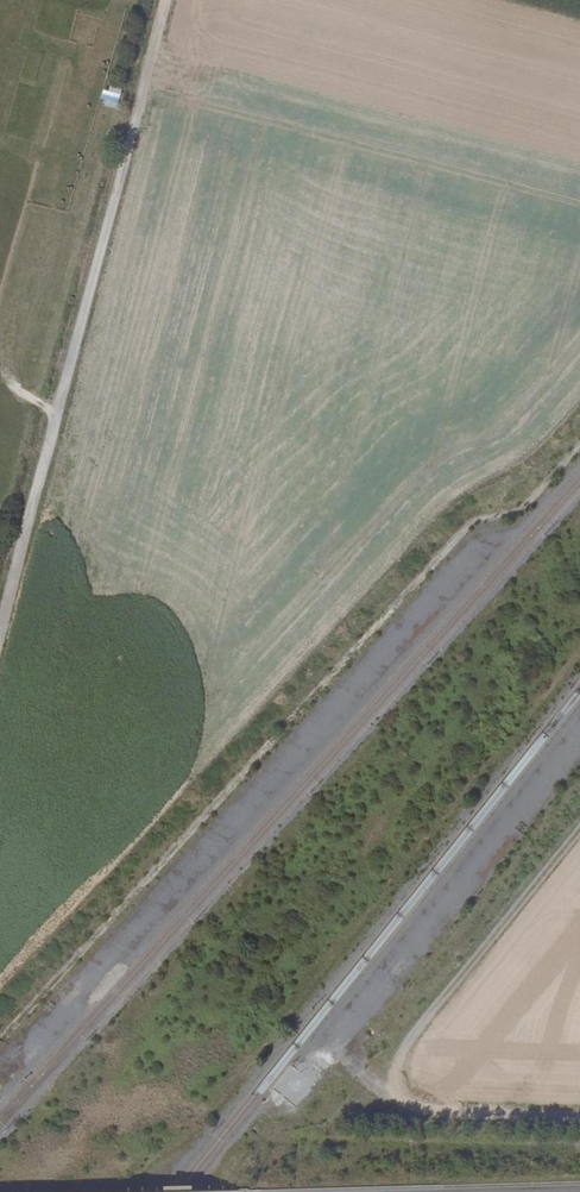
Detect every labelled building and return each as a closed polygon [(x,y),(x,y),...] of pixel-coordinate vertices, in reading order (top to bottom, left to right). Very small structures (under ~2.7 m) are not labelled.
[(109,86),(107,105),(120,107),(122,87),(109,86)]
